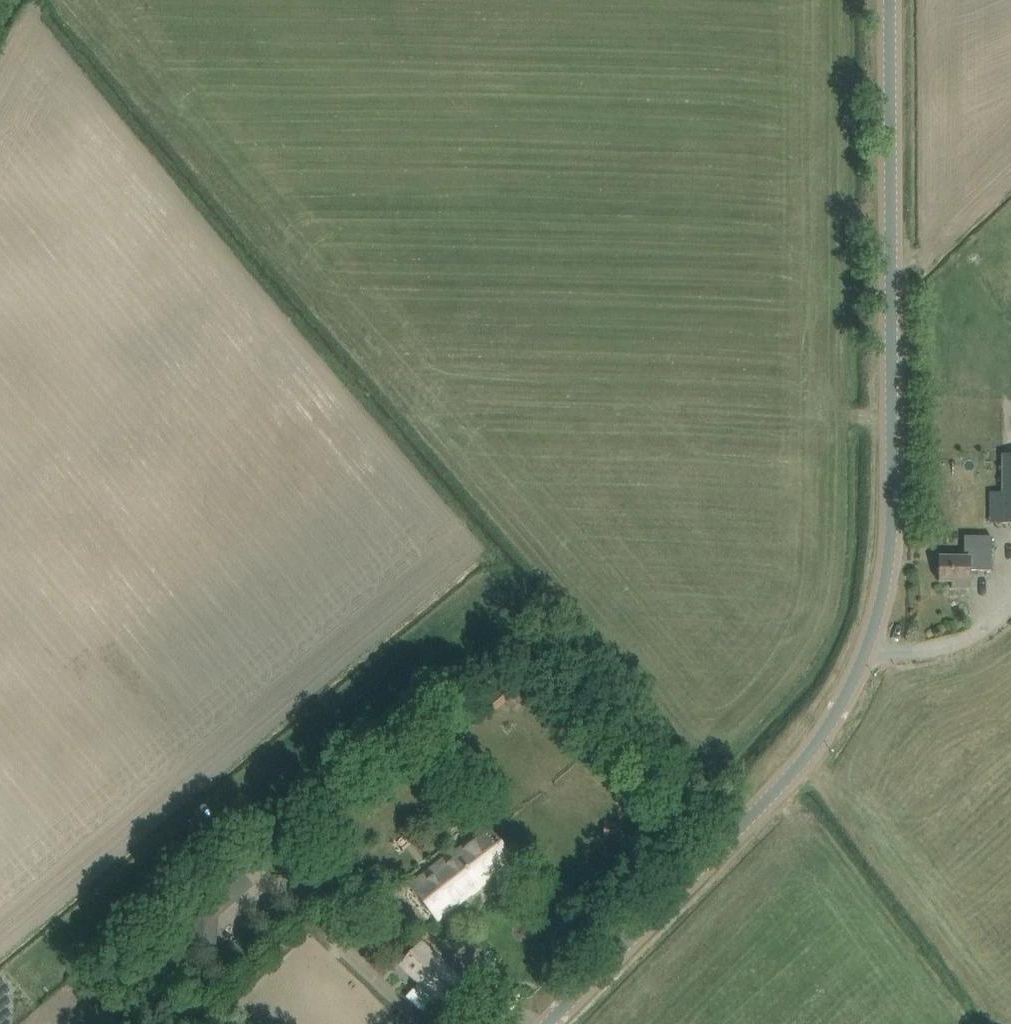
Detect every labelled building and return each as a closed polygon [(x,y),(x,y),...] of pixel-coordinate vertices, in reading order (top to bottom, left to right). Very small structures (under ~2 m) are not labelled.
[(1001,523),(1010,523),(1010,453),(1002,453),(1001,523)] [(951,588),(957,588),(970,588),(970,570),(991,570),(991,536),(964,536),(964,557),(939,557),(939,581),(951,581),(951,588)] [(508,682),(488,699),(496,710),(505,702),(506,702),(512,709),(522,700),(523,700),(508,682)] [(606,820),(606,837),(621,838),(621,821),(606,820)] [(511,859),(498,843),(487,830),(457,854),(455,852),(412,886),(437,918),(511,859)] [(188,944),(216,944),(219,917),(253,886),(235,865),(191,909),(188,944)] [(401,965),(430,992),(444,1006),(465,984),(450,970),(421,943),(401,965)]
